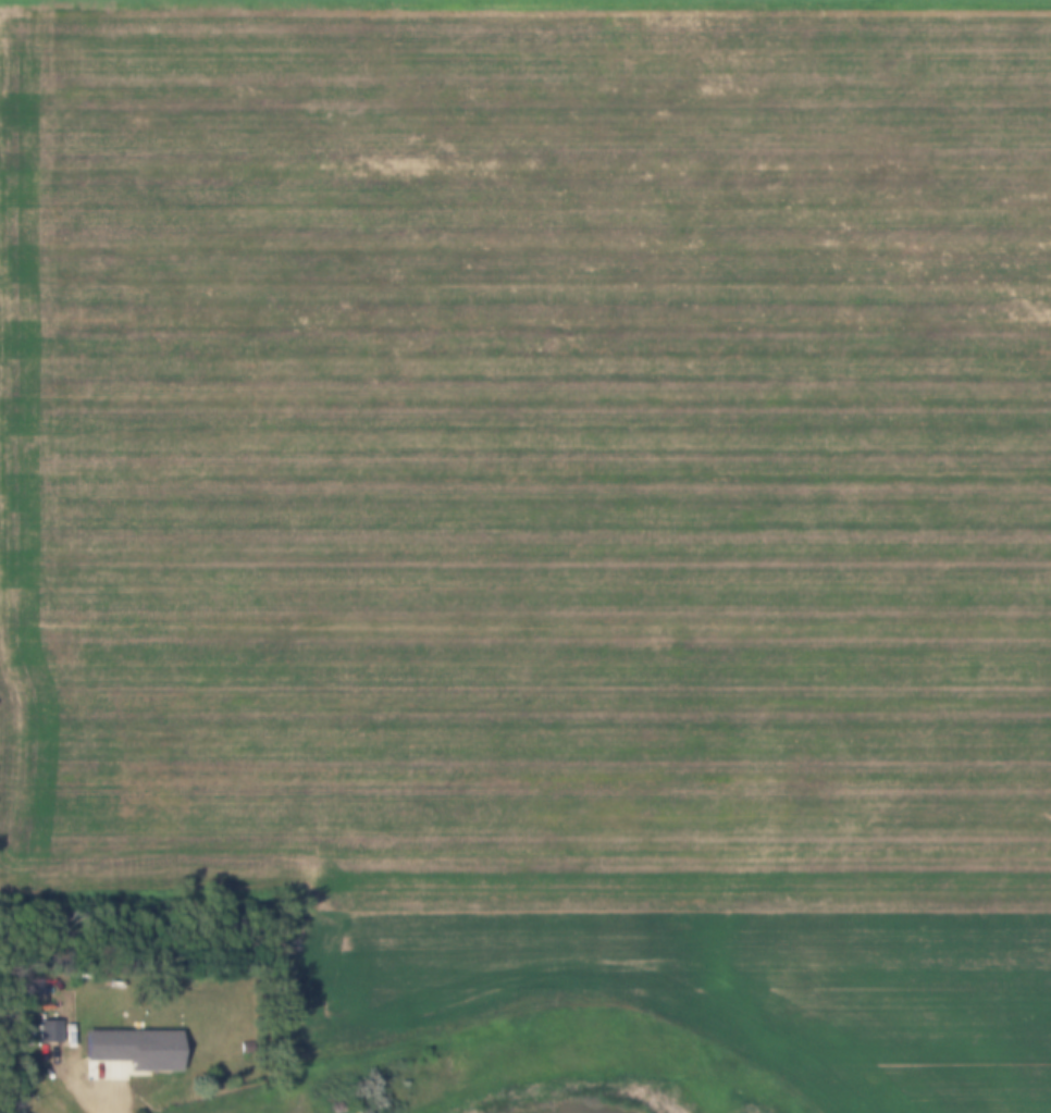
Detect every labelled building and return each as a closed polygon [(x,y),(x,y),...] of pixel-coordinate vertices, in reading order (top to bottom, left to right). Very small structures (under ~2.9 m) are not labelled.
[(61,1043),(61,1021),(39,1021),(39,1043),(61,1043)] [(95,1034),(95,1072),(135,1072),(135,1062),(161,1062),(161,1053),(171,1053),(171,1040),(145,1040),(145,1033),(140,1033),(140,1040),(111,1040),(111,1034),(95,1034)]
